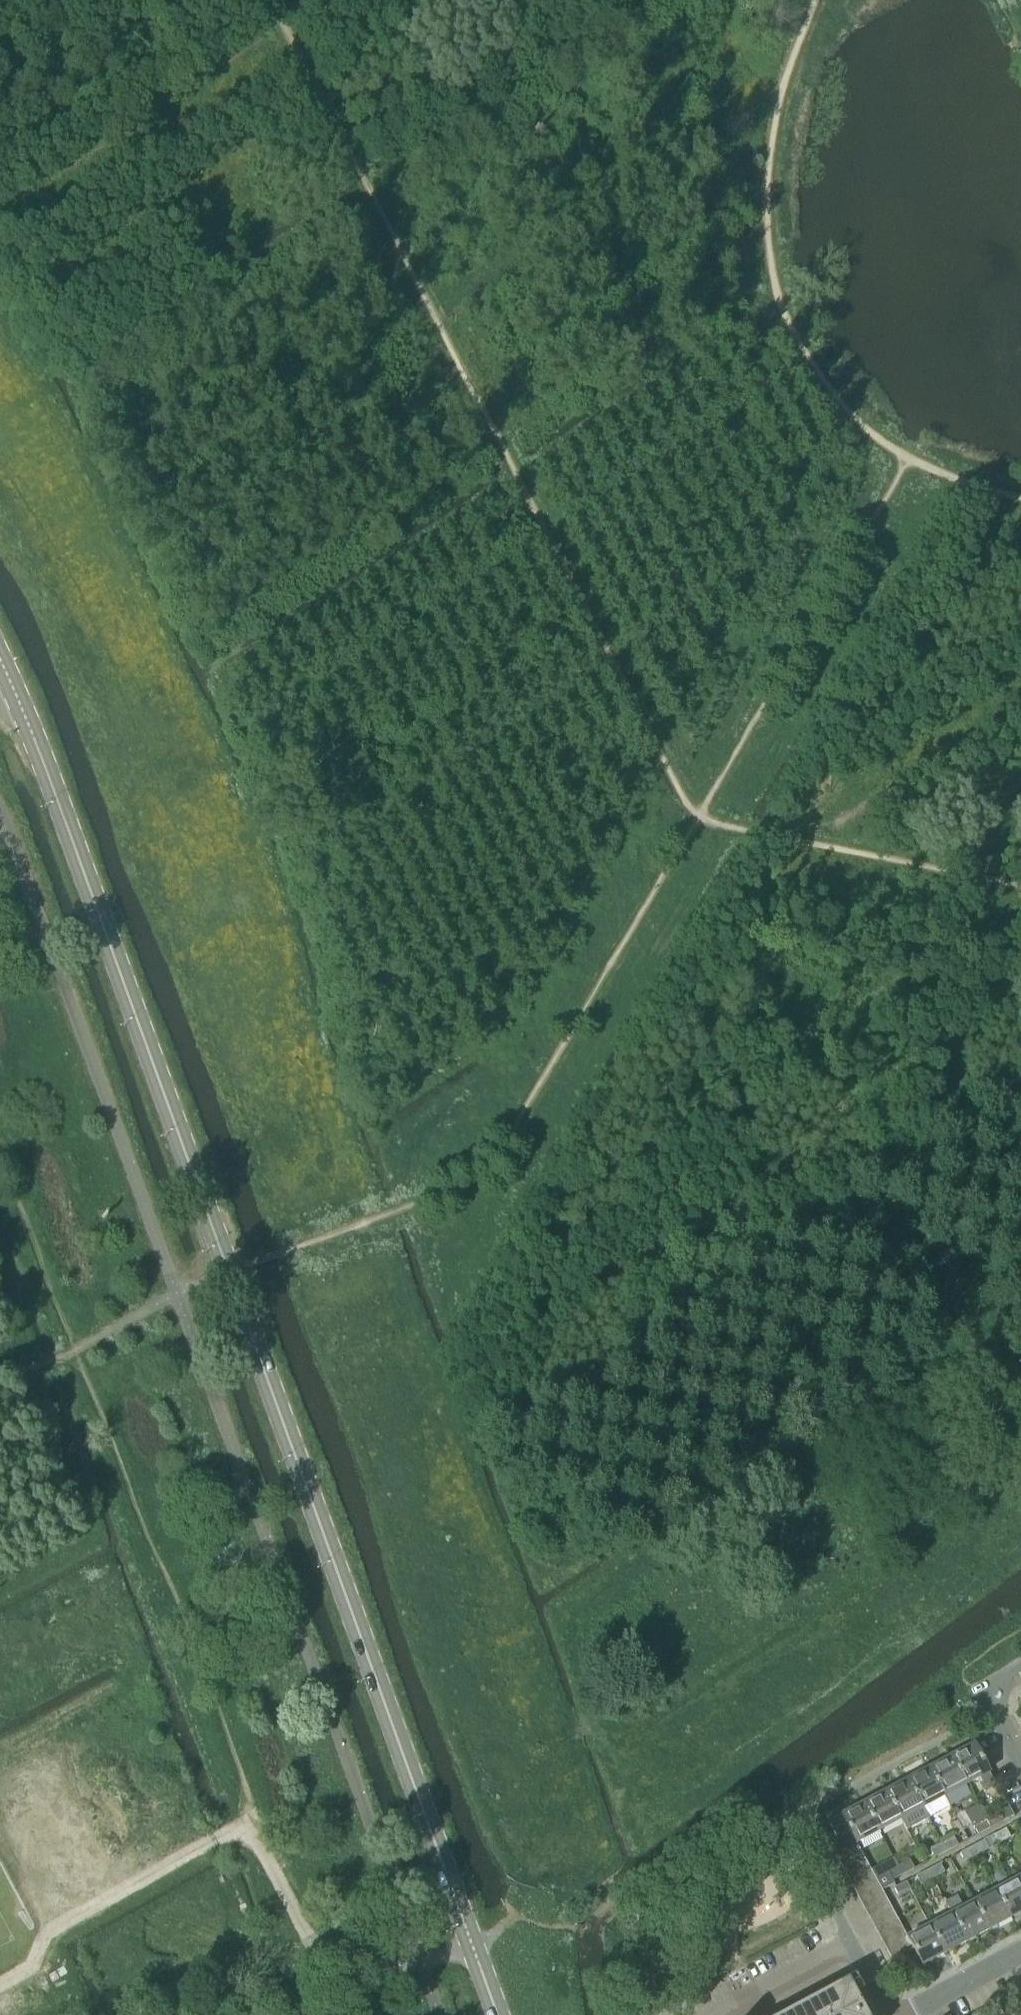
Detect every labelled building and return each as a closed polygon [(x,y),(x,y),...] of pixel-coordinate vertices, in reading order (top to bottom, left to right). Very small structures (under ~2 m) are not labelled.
[(950,1756),(965,1784),(978,1776),(981,1782),(980,1782),(983,1787),(993,1782),(973,1744),(950,1756)] [(965,1784),(950,1756),(928,1768),(943,1795),(965,1784)] [(943,1795),(928,1768),(906,1779),(921,1807),(943,1795)] [(900,1819),(900,1818),(906,1829),(927,1817),(921,1807),(906,1779),(885,1791),(900,1819)] [(900,1819),(885,1791),(862,1803),(877,1830),(900,1819)] [(850,1831),(856,1842),(877,1830),(862,1803),(841,1814),(840,1811),(827,1818),(837,1838),(850,1831)] [(1007,1806),(996,1812),(1001,1821),(1011,1815),(1007,1806)] [(996,1812),(984,1818),(989,1827),(1001,1821),(996,1812)] [(984,1818),(972,1825),(977,1833),(989,1827),(984,1818)] [(1008,1836),(1003,1828),(992,1833),(997,1842),(1008,1836)] [(850,1831),(837,1838),(828,1842),(834,1853),(856,1842),(850,1831)] [(957,1844),(953,1835),(940,1842),(945,1851),(957,1844)] [(988,1848),(982,1839),(970,1846),(976,1855),(988,1848)] [(856,1842),(834,1853),(840,1864),(861,1853),(856,1842)] [(928,1848),(933,1857),(945,1851),(940,1842),(928,1848)] [(959,1852),(965,1861),(976,1855),(970,1846),(959,1852)] [(846,1875),(867,1863),(861,1853),(840,1864),(846,1875)] [(914,1867),(909,1858),(896,1865),(901,1874),(914,1867)] [(944,1871),(939,1862),(927,1869),(932,1878),(944,1871)] [(851,1885),(873,1874),(867,1863),(846,1875),(851,1885)] [(885,1871),(890,1880),(901,1874),(896,1865),(885,1871)] [(915,1875),(920,1884),(932,1878),(927,1869),(915,1875)] [(857,1896),(878,1884),(873,1874),(851,1885),(857,1896)] [(1016,1878),(994,1889),(1009,1917),(1020,1911),(1020,1887),(1016,1878)] [(894,1887),(898,1896),(910,1889),(906,1880),(894,1887)] [(863,1906),(884,1895),(878,1884),(857,1896),(863,1906)] [(1009,1917),(994,1889),(972,1901),(987,1929),(1009,1917)] [(868,1917),(890,1905),(884,1895),(863,1906),(868,1917)] [(946,1901),(952,1912),(950,1913),(965,1941),(987,1929),(972,1901),(963,1906),(957,1895),(946,1901)] [(874,1927),(895,1916),(890,1905),(868,1917),(874,1927)] [(928,1925),(943,1952),(965,1941),(950,1913),(928,1925)] [(880,1938),(901,1927),(895,1916),(874,1927),(880,1938)] [(943,1952),(928,1925),(906,1936),(907,1937),(912,1948),(913,1948),(921,1964),(943,1952)] [(880,1938),(886,1948),(907,1937),(906,1936),(901,1927),(880,1938)] [(891,1959),(912,1948),(907,1937),(886,1948),(891,1959)] [(847,1979),(780,2014),(866,2014),(847,1979)]
